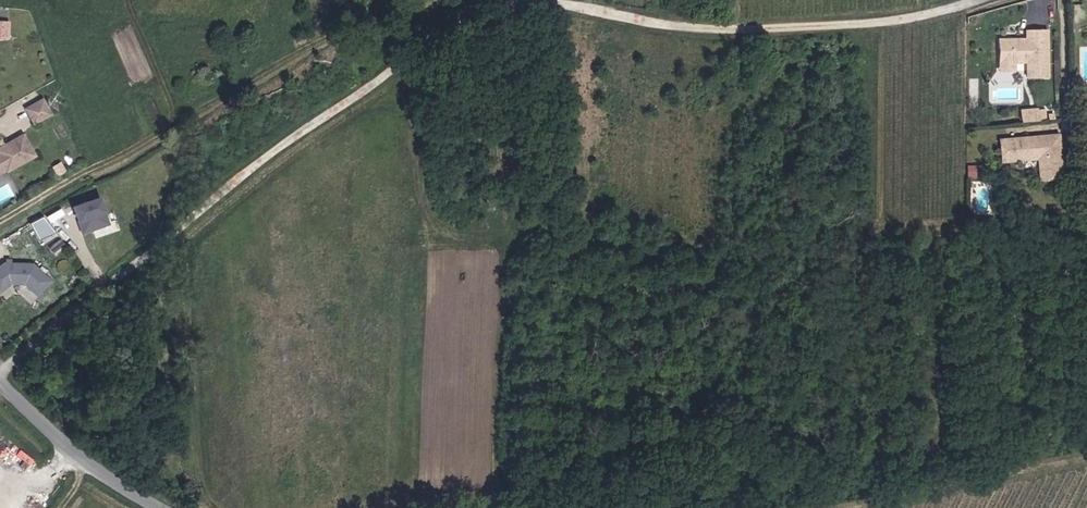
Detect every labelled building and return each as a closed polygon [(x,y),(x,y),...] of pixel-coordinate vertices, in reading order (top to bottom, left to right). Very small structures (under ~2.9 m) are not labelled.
[(1014,32),(993,32),(993,56),(1008,56),(1020,55),(1020,70),(1041,70),(1041,24),(1020,24),(1020,32),(1020,35),(1014,35),(1014,32)] [(1008,64),(1008,56),(993,56),(993,64),(1008,64)] [(355,59),(348,58),(344,74),(359,77),(362,61),(355,59)] [(37,96),(45,111),(47,109),(40,95),(37,96)] [(24,103),(31,118),(45,111),(37,96),(24,103)] [(1001,109),(1002,119),(1025,118),(1024,107),(1001,109)] [(3,161),(4,163),(31,148),(20,128),(0,139),(0,156),(3,161)] [(1030,134),(1001,136),(1003,157),(1031,155),(1033,176),(1054,175),(1051,132),(1041,133),(1041,136),(1033,137),(1030,134)] [(972,171),(972,161),(964,161),(964,171),(972,171)] [(16,195),(10,183),(0,188),(0,203),(16,195)] [(99,195),(70,204),(79,234),(108,225),(99,195)] [(0,260),(0,278),(3,282),(9,277),(21,278),(35,290),(47,276),(30,261),(6,260),(2,260),(0,260)]
